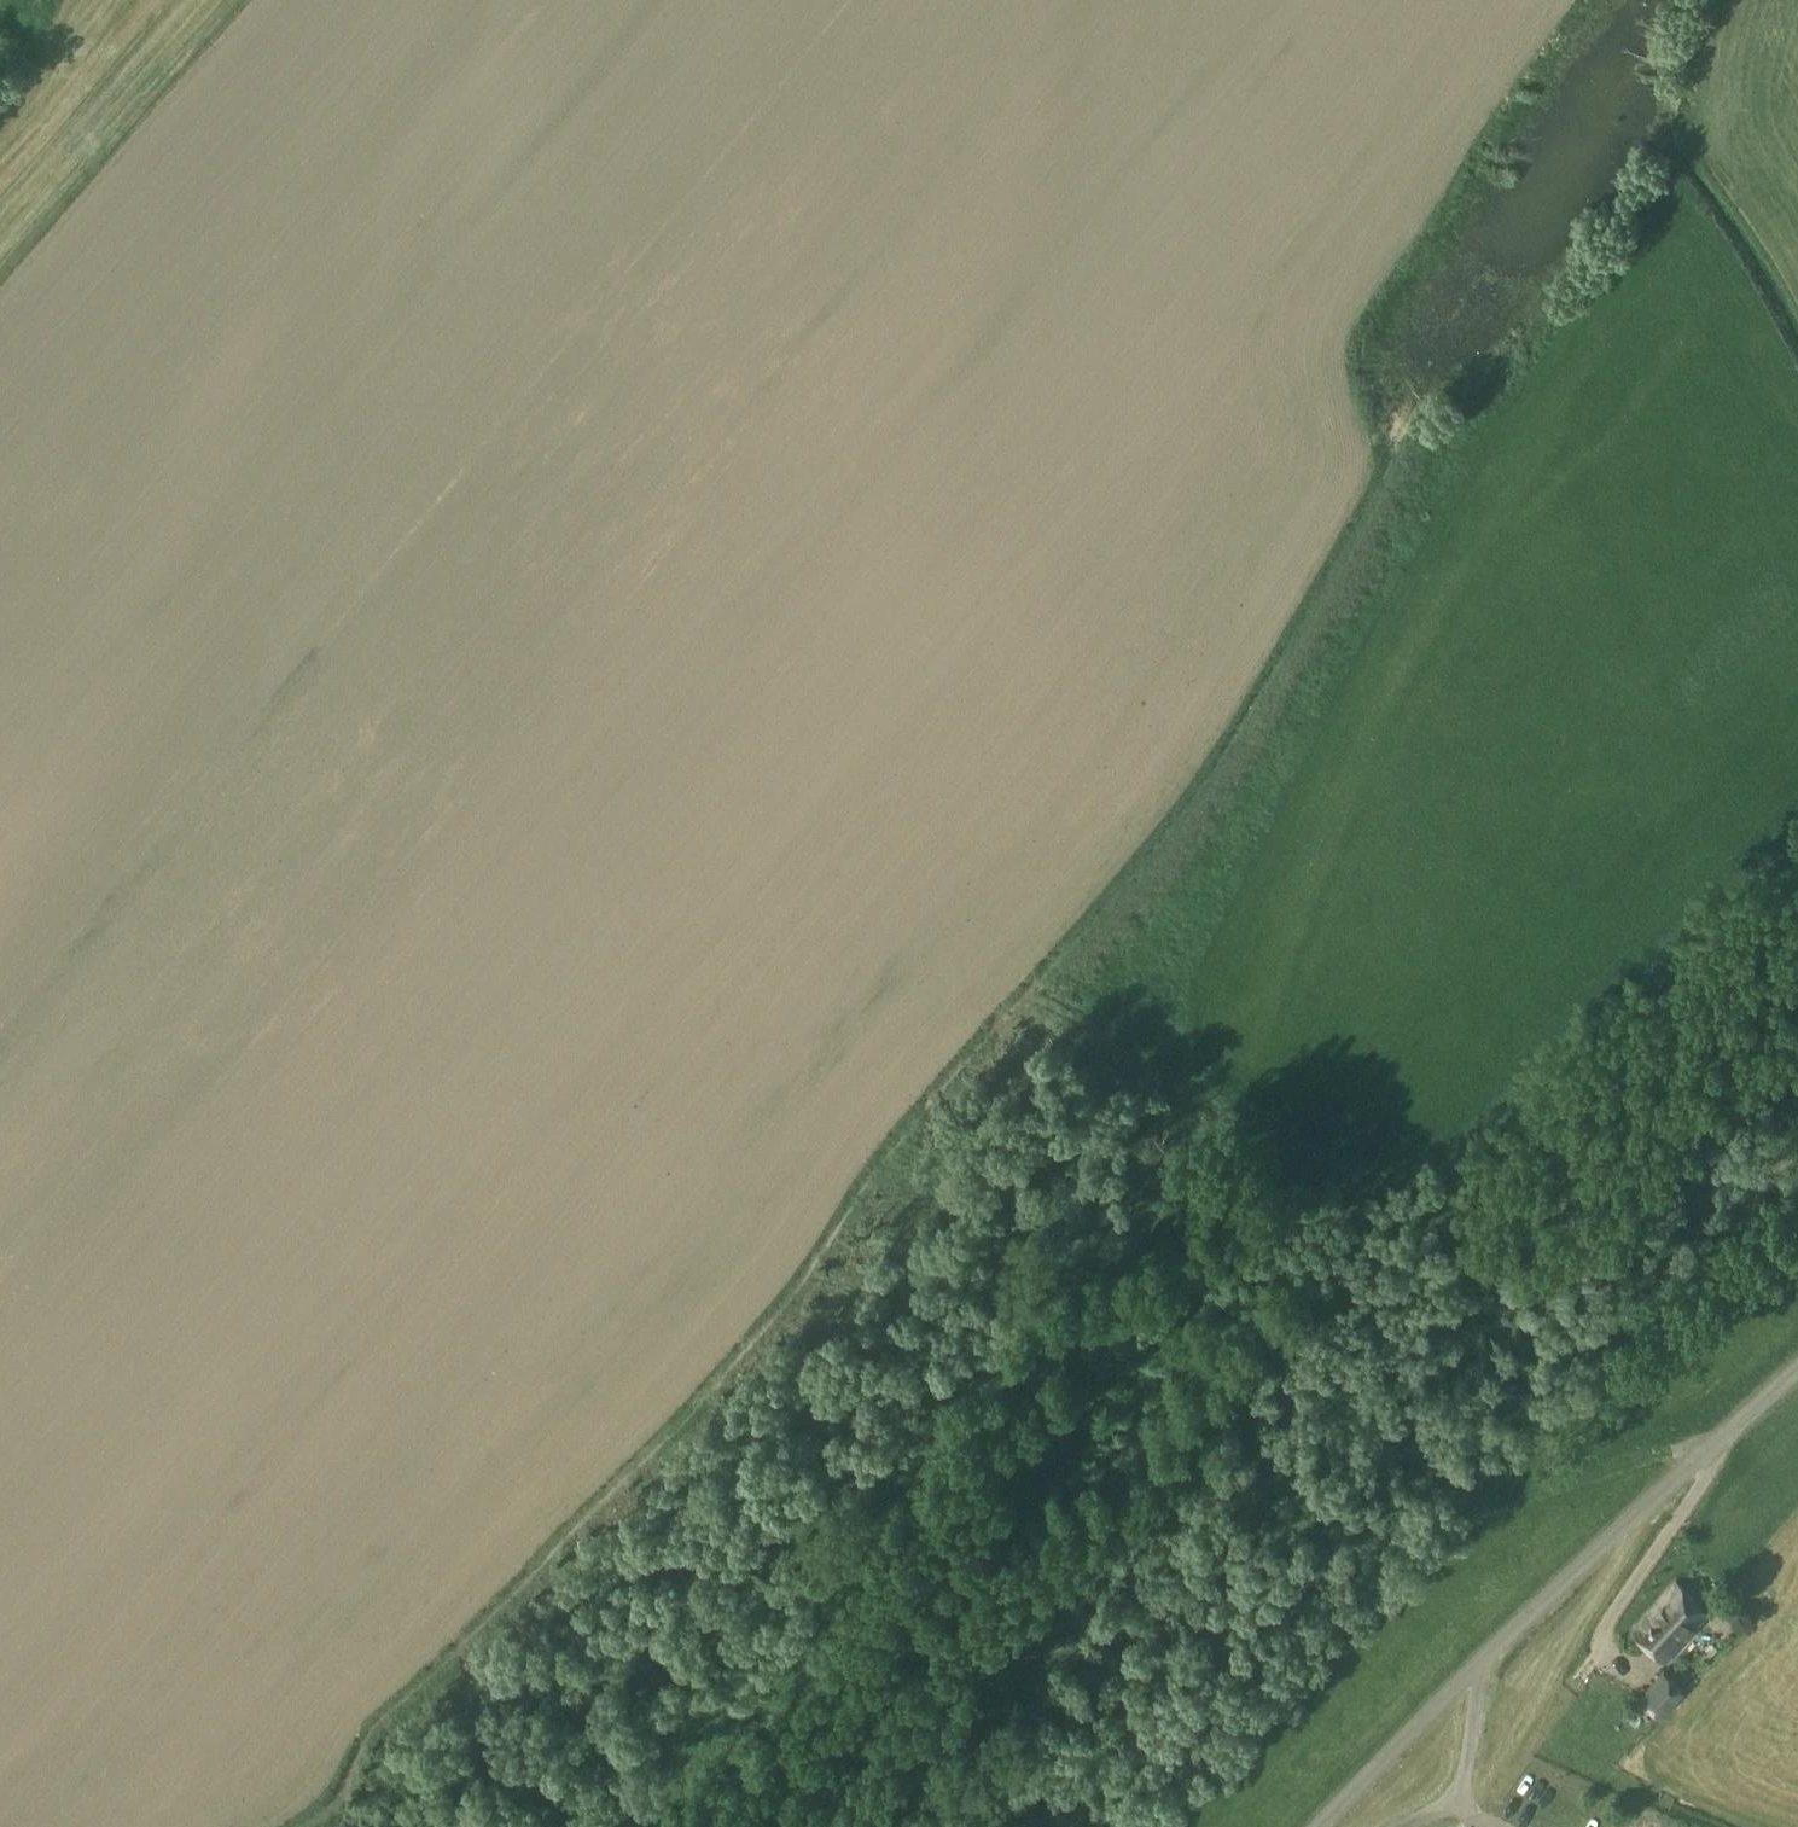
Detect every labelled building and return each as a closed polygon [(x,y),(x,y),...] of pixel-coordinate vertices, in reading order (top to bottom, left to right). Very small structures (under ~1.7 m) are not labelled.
[(1707,1614),(1675,1584),(1632,1631),(1664,1661),(1707,1614)] [(1685,1692),(1662,1669),(1637,1695),(1660,1717),(1685,1692)]
